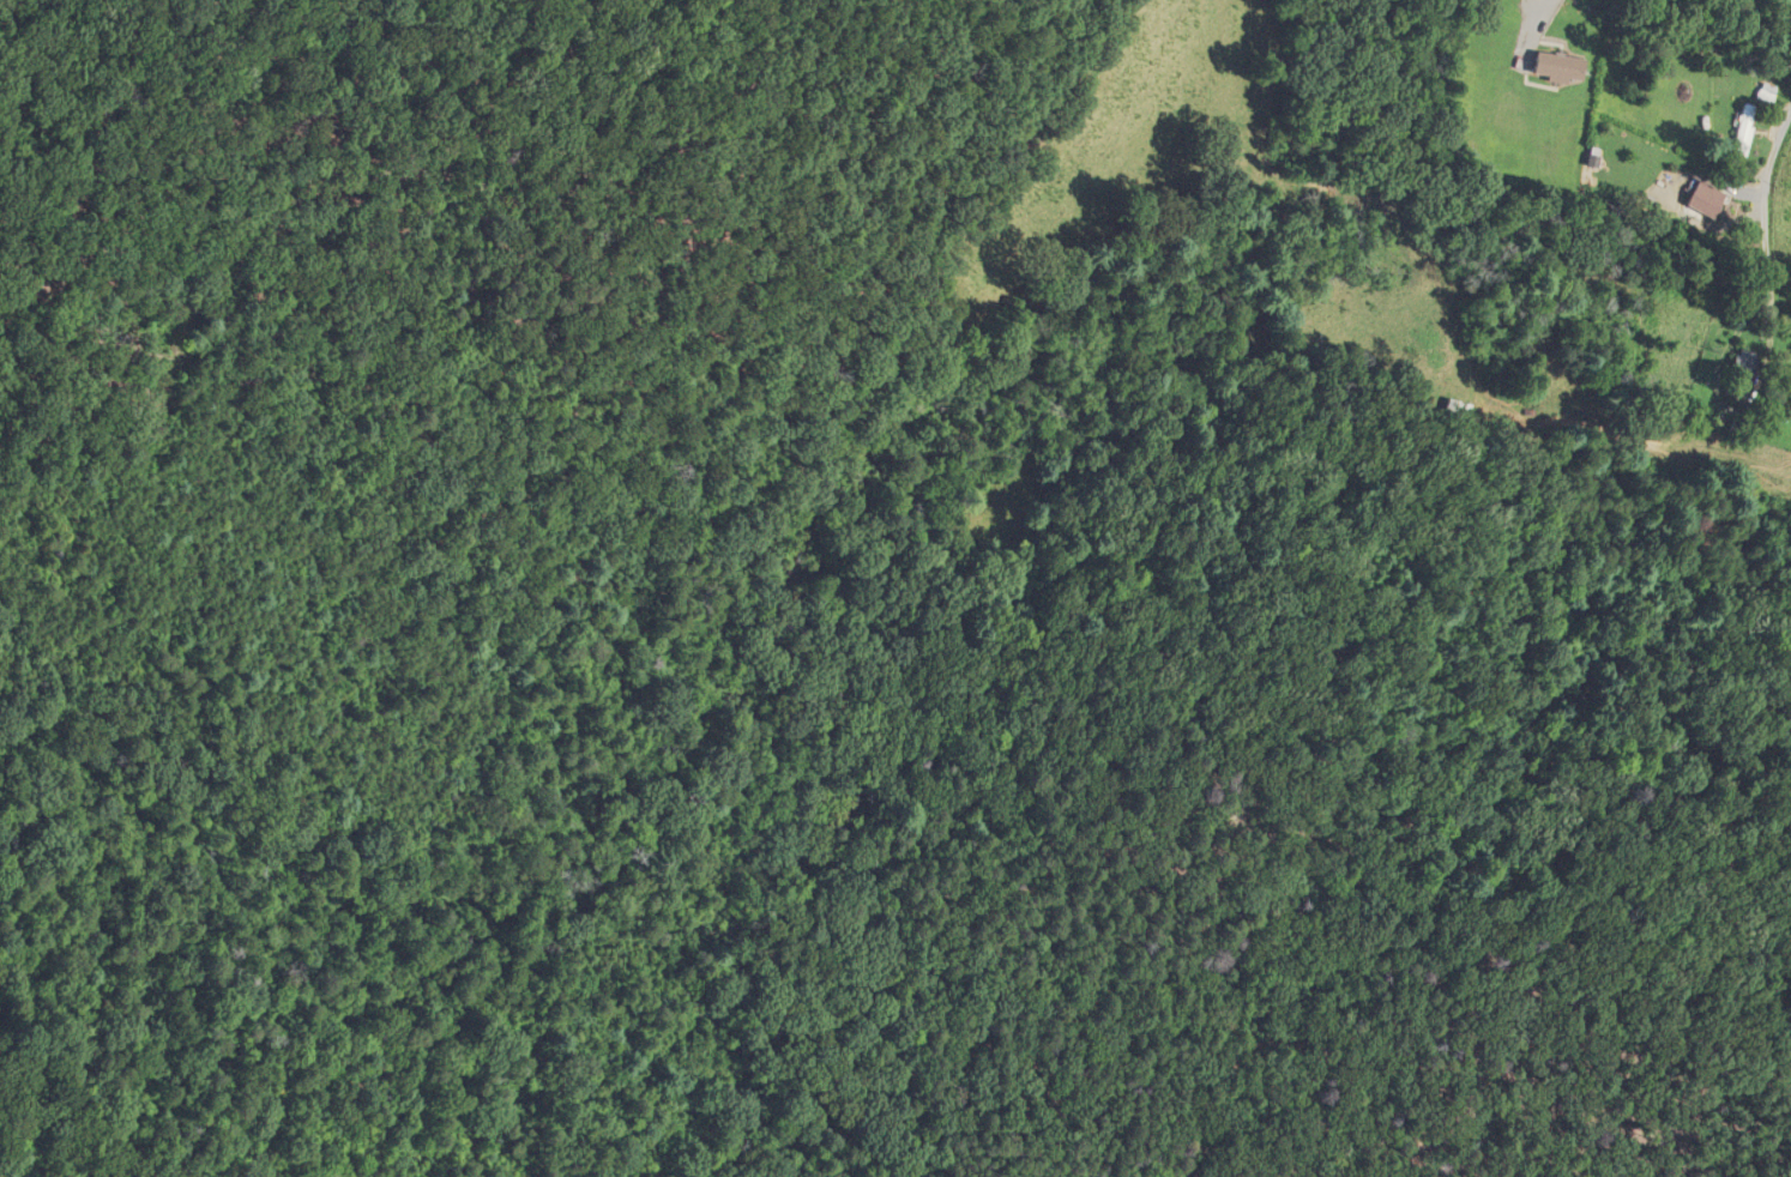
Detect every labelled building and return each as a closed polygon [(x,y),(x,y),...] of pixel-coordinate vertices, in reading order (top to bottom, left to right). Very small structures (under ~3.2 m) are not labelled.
[(1526,77),(1579,83),(1582,58),(1529,52),(1526,77)] [(1776,88),(1759,82),(1753,97),(1770,104),(1776,88)] [(1753,106),(1740,103),(1728,152),(1742,155),(1753,106)] [(1681,206),(1710,220),(1723,194),(1694,180),(1681,206)] [(1758,355),(1735,349),(1725,391),(1748,397),(1758,355)]
